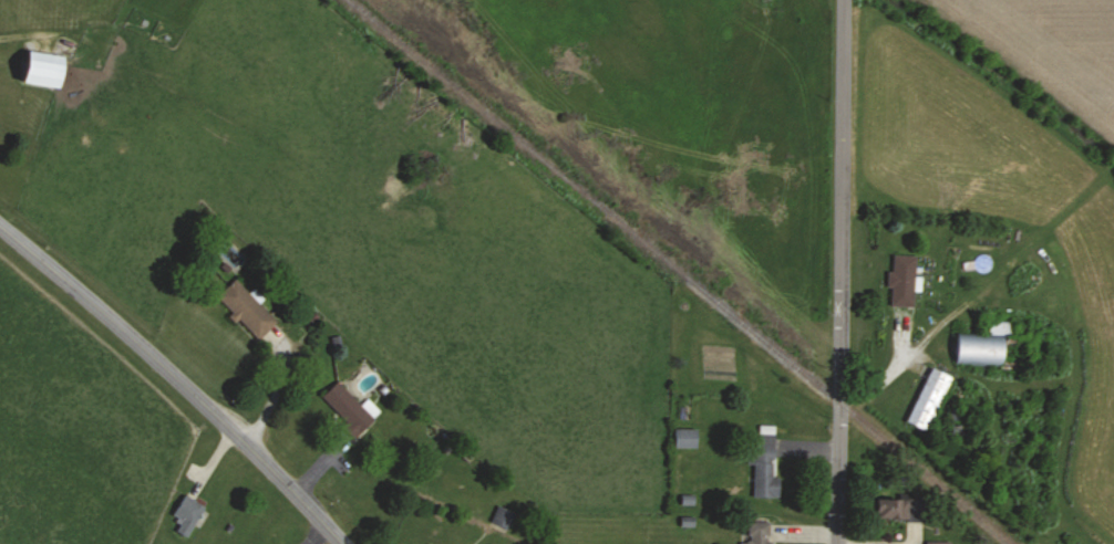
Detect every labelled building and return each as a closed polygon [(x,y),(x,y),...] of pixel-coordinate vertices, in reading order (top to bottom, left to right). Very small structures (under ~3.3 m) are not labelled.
[(12,80),(54,90),(62,58),(20,48),(12,80)] [(215,297),(229,312),(228,313),(255,341),(275,322),(233,279),(215,297)] [(997,366),(998,336),(952,334),(951,364),(997,366)] [(926,432),(949,376),(928,367),(904,423),(926,432)] [(356,434),(379,410),(365,397),(359,404),(335,381),(318,398),(356,434)] [(694,429),(672,429),(671,448),(694,448),(694,429)] [(187,538),(202,505),(180,495),(171,516),(179,520),(174,532),(187,538)] [(871,519),(906,520),(907,500),(871,499),(871,519)] [(506,529),(513,512),(496,505),(489,523),(506,529)] [(770,542),(767,542),(767,521),(747,521),(747,542),(738,541),(738,543),(770,543),(770,542)]
